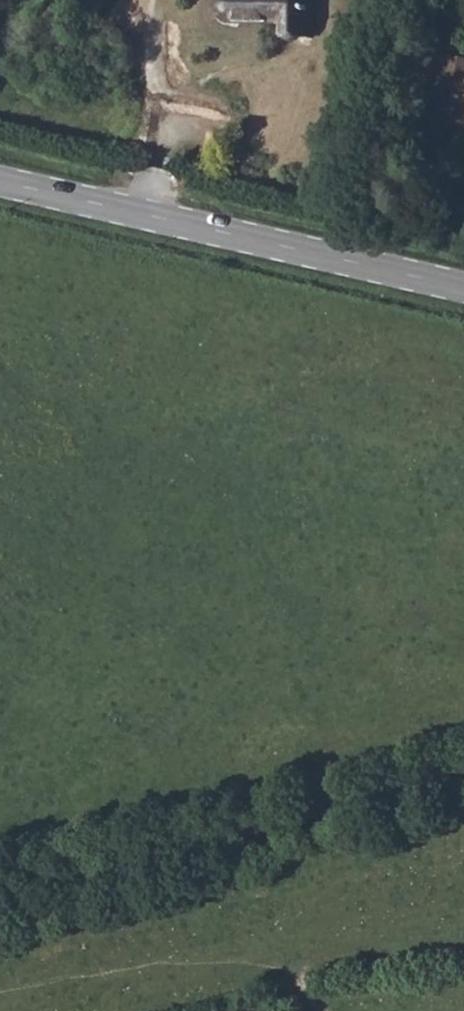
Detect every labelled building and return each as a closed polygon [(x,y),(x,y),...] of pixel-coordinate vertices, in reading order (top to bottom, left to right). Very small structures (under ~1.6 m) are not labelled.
[(278,32),(308,32),(310,0),(212,0),(212,6),(217,11),(229,14),(279,16),(278,32)] [(441,84),(463,89),(463,48),(449,44),(441,84)]
